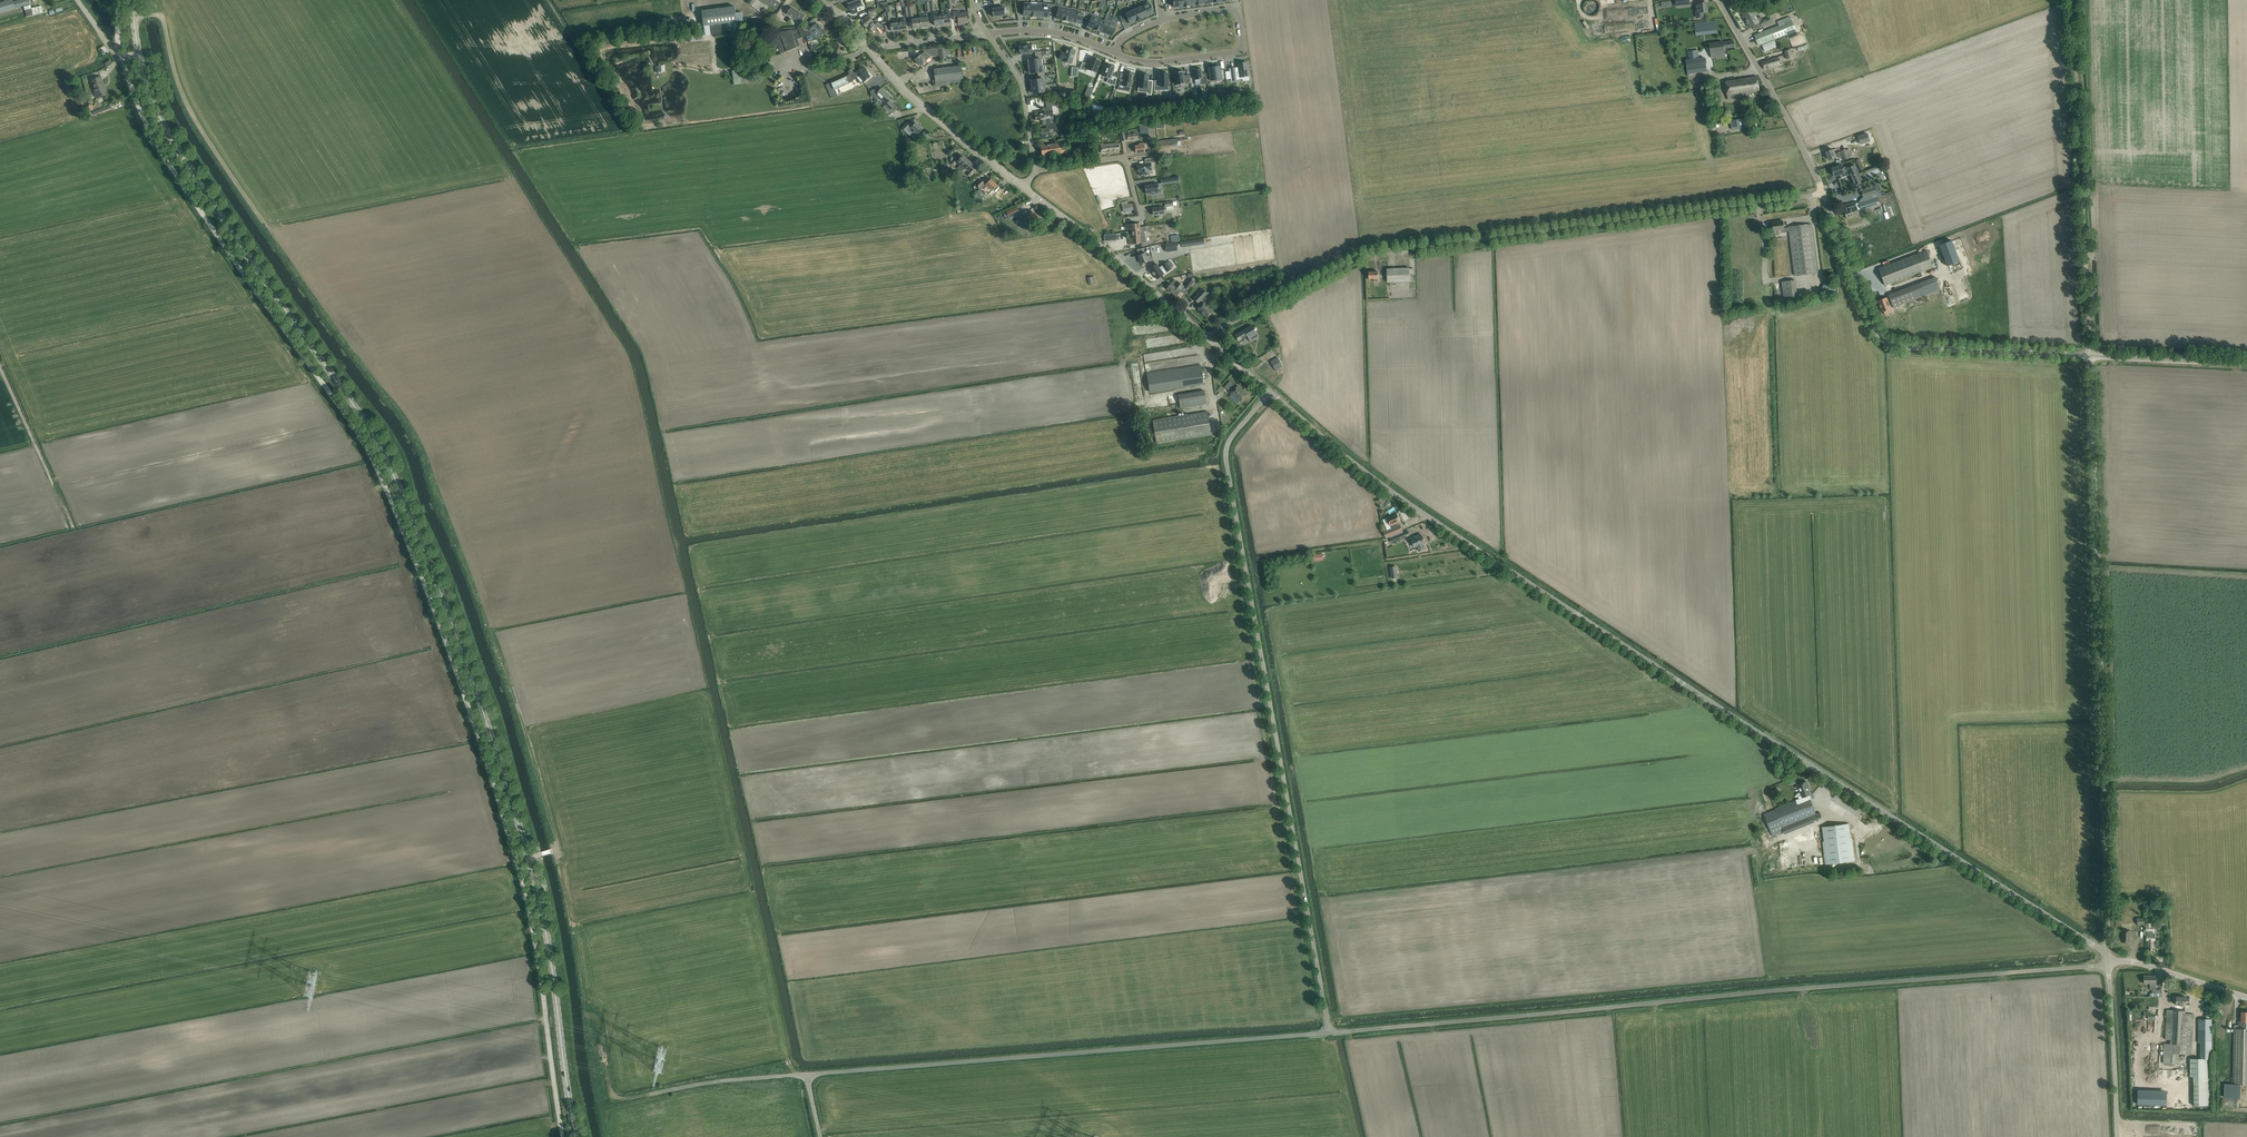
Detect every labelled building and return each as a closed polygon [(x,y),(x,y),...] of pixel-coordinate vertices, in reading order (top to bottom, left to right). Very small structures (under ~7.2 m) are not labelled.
[(15,7),(13,0),(7,0),(0,2),(0,12),(15,7)] [(847,3),(850,10),(851,9),(853,15),(858,13),(856,7),(862,5),(860,0),(856,0),(854,1),(854,0),(851,1),(852,2),(847,3),(848,3),(847,3)] [(1142,4),(1147,16),(1154,13),(1152,9),(1153,9),(1151,6),(1150,6),(1148,1),(1142,4)] [(1706,3),(1695,4),(1696,8),(1697,18),(1703,17),(1703,12),(1707,11),(1706,3)] [(1143,6),(1137,9),(1142,19),(1142,18),(1147,16),(1142,4),(1143,6)] [(1059,5),(1056,18),(1062,20),(1066,7),(1059,5)] [(702,11),(703,26),(742,21),(741,12),(735,13),(735,6),(702,11)] [(791,7),(788,12),(787,14),(801,23),(805,15),(791,7)] [(1004,7),(1000,8),(992,9),(993,17),(996,16),(996,18),(1000,17),(1000,16),(1005,15),(1005,8),(1004,7)] [(1066,7),(1062,20),(1069,21),(1071,11),(1065,9),(1066,7)] [(1071,11),(1069,21),(1075,23),(1078,10),(1078,9),(1072,7),(1071,11)] [(865,18),(861,22),(866,28),(868,26),(874,21),(871,19),(874,16),(872,14),(876,13),(875,9),(869,11),(870,14),(865,18)] [(1136,21),(1130,9),(1124,12),(1127,18),(1130,24),(1136,21)] [(1130,9),(1136,21),(1142,19),(1137,9),(1132,11),(1131,9),(1130,9)] [(1089,12),(1078,10),(1075,23),(1081,24),(1083,18),(1086,19),(1089,12)] [(1761,17),(1758,19),(1753,10),(1744,16),(1750,27),(1763,20),(1761,17)] [(942,15),(943,25),(952,24),(950,11),(946,12),(946,14),(942,15)] [(953,12),(954,17),(954,20),(958,20),(958,23),(969,22),(969,19),(969,18),(968,12),(958,14),(957,12),(953,12)] [(943,25),(942,15),(938,15),(938,13),(934,13),(935,26),(943,25)] [(1099,16),(1093,14),(1090,20),(1088,26),(1094,29),(1099,16)] [(1785,24),(1791,21),(1797,19),(1796,19),(1798,18),(1797,14),(1783,20),(1785,24)] [(1099,17),(1099,16),(1094,29),(1100,31),(1105,19),(1104,21),(1098,19),(1099,17)] [(920,18),(921,28),(929,27),(928,17),(920,18)] [(902,22),(898,22),(899,30),(907,29),(906,18),(901,19),(902,22)] [(921,28),(920,18),(912,19),(913,29),(921,28)] [(798,29),(773,33),(781,53),(800,46),(798,39),(802,38),(806,37),(808,43),(816,41),(822,35),(822,36),(823,35),(822,34),(825,32),(817,23),(813,19),(809,24),(806,27),(804,28),(798,29)] [(891,22),(890,22),(891,31),(899,30),(898,22),(898,19),(890,20),(891,22)] [(1105,19),(1100,31),(1100,32),(1100,31),(1106,34),(1111,21),(1105,19)] [(874,21),(868,26),(873,32),(879,27),(883,32),(888,32),(887,26),(887,22),(882,23),(880,24),(879,22),(878,23),(875,20),(874,21)] [(1117,24),(1111,21),(1106,34),(1112,36),(1113,33),(1114,33),(1116,30),(1115,29),(1117,24)] [(1791,21),(1785,24),(1760,33),(1755,35),(1759,45),(1764,43),(1796,32),(1791,21)] [(1689,60),(1699,59),(1696,35),(1695,28),(1685,29),(1689,60)] [(1734,41),(1729,42),(1710,44),(1711,57),(1720,56),(1725,56),(1724,49),(1735,47),(1734,41)] [(1020,54),(1033,53),(1032,45),(1026,46),(1026,45),(1022,45),(1022,46),(1019,47),(1020,54)] [(946,55),(945,48),(926,50),(932,56),(946,55)] [(1066,49),(1063,62),(1071,64),(1075,51),(1066,49)] [(1784,51),(1787,59),(1793,58),(1791,50),(1784,51)] [(921,66),(931,57),(925,51),(921,55),(915,60),(921,66)] [(1082,62),(1080,69),(1086,71),(1087,69),(1096,73),(1101,61),(1092,57),(1089,65),(1082,62)] [(1764,69),(1772,67),(1780,64),(1778,57),(1762,62),(1764,69)] [(1689,60),(1686,60),(1688,73),(1707,71),(1705,58),(1699,59),(1689,60)] [(1028,62),(1028,67),(1042,65),(1042,59),(1036,59),(1028,60),(1028,61),(1029,61),(1029,62),(1028,62)] [(1239,67),(1229,68),(1231,81),(1242,79),(1242,77),(1249,76),(1247,63),(1238,64),(1239,67)] [(1108,64),(1103,76),(1109,78),(1107,83),(1114,86),(1120,69),(1118,74),(1113,72),(1115,67),(1113,66),(1112,65),(1108,64)] [(965,65),(961,66),(934,69),(936,86),(963,83),(962,70),(966,69),(965,65)] [(1042,65),(1028,67),(1029,72),(1030,72),(1030,73),(1038,72),(1043,72),(1043,71),(1042,65)] [(847,76),(831,83),(836,95),(859,85),(861,84),(870,77),(865,71),(866,70),(863,66),(855,73),(853,71),(851,73),(849,74),(847,76)] [(1210,73),(1211,81),(1225,79),(1224,69),(1220,70),(1220,66),(1209,68),(1210,73)] [(1201,69),(1194,70),(1195,80),(1201,79),(1201,84),(1208,84),(1206,73),(1202,73),(1201,69)] [(1183,71),(1175,72),(1175,73),(1176,85),(1191,83),(1189,75),(1185,76),(1183,76),(1183,72),(1183,71)] [(1120,73),(1119,79),(1120,80),(1119,84),(1125,86),(1124,91),(1130,92),(1134,73),(1133,73),(1132,73),(1131,73),(1130,73),(1130,72),(1129,72),(1128,72),(1126,72),(1126,74),(1120,73)] [(1140,74),(1139,87),(1147,88),(1147,95),(1152,95),(1153,81),(1148,80),(1149,75),(1140,74)] [(1168,74),(1159,75),(1160,82),(1154,82),(1154,92),(1169,91),(1168,74)] [(106,94),(103,86),(104,85),(101,77),(92,80),(95,88),(93,88),(97,98),(106,94)] [(1728,100),(1745,98),(1750,97),(1749,92),(1759,90),(1758,77),(1752,77),(1725,82),(1728,100)] [(1030,82),(1031,87),(1046,85),(1045,78),(1038,79),(1031,80),(1031,81),(1031,82),(1030,82)] [(831,97),(836,95),(831,83),(831,82),(825,85),(831,97)] [(1046,85),(1031,87),(1032,92),(1033,92),(1033,93),(1040,92),(1046,92),(1046,91),(1045,85),(1046,85)] [(877,88),(871,91),(871,92),(872,97),(873,97),(877,100),(880,97),(884,102),(886,100),(890,96),(889,95),(890,95),(888,93),(887,93),(882,88),(879,91),(878,89),(877,88)] [(890,110),(895,106),(890,100),(885,105),(890,110)] [(1043,124),(1048,123),(1054,123),(1052,107),(1057,106),(1057,101),(1046,102),(1047,110),(1044,110),(1044,113),(1035,115),(1036,120),(1042,120),(1043,124)] [(1733,129),(1751,127),(1750,118),(1731,120),(1733,129)] [(907,123),(903,127),(902,128),(907,133),(908,132),(911,134),(913,133),(916,136),(922,129),(916,123),(911,127),(907,123)] [(1056,123),(1051,124),(1046,125),(1046,126),(1046,129),(1041,129),(1042,137),(1050,136),(1050,132),(1057,131),(1056,123)] [(1147,125),(1140,126),(1141,136),(1148,135),(1147,125)] [(1127,134),(1127,135),(1128,140),(1138,139),(1137,129),(1131,130),(1128,131),(1129,134),(1127,134)] [(1863,134),(1858,135),(1862,145),(1870,143),(1868,137),(1865,138),(1863,134)] [(1158,141),(1158,148),(1182,145),(1182,139),(1158,141)] [(1070,153),(1070,147),(1069,141),(1041,146),(1042,156),(1051,154),(1052,156),(1070,153)] [(1113,144),(1101,145),(1101,147),(1101,153),(1103,153),(1119,151),(1118,143),(1113,144)] [(1136,153),(1145,152),(1145,149),(1147,149),(1147,143),(1143,144),(1143,143),(1139,144),(1139,145),(1135,146),(1136,153)] [(1829,160),(1834,158),(1840,156),(1838,153),(1835,154),(1834,149),(1826,152),(1829,160)] [(1842,151),(1842,152),(1839,153),(1841,158),(1844,157),(1846,160),(1850,159),(1848,156),(1851,154),(1849,149),(1846,150),(1846,149),(1842,151)] [(968,160),(963,155),(957,162),(960,165),(958,168),(960,170),(963,166),(968,160)] [(960,170),(962,172),(965,168),(968,171),(973,164),(968,160),(963,166),(960,170)] [(1151,163),(1138,165),(1139,172),(1140,172),(1140,175),(1144,175),(1145,176),(1148,176),(1149,174),(1150,174),(1150,171),(1152,170),(1151,163)] [(1843,168),(1842,165),(1837,167),(1832,168),(1832,169),(1832,170),(1832,171),(1833,172),(1834,176),(1835,176),(1836,179),(1840,178),(1839,176),(1841,176),(1842,177),(1846,176),(1845,174),(1849,173),(1855,185),(1856,185),(1857,187),(1862,185),(1861,182),(1863,182),(1856,165),(1849,168),(1848,167),(1846,168),(1846,167),(1843,168)] [(981,180),(977,184),(976,184),(974,187),(975,192),(973,194),(979,204),(986,201),(983,193),(985,191),(989,187),(992,191),(997,185),(991,179),(986,184),(984,183),(981,180)] [(1158,183),(1145,185),(1146,194),(1153,193),(1153,195),(1159,194),(1159,192),(1158,183)] [(1875,187),(1878,196),(1882,195),(1882,194),(1885,193),(1885,192),(1881,193),(1881,191),(1880,185),(1875,187)] [(1099,199),(1102,210),(1115,207),(1112,196),(1099,199)] [(1878,196),(1859,203),(1861,209),(1880,203),(1878,196)] [(1181,201),(1172,201),(1173,203),(1175,203),(1175,211),(1174,211),(1175,216),(1181,215),(1181,201)] [(1847,219),(1852,217),(1860,214),(1856,204),(1846,208),(1846,210),(1844,211),(1847,219)] [(1009,218),(1020,213),(1017,207),(1006,212),(1007,214),(1009,218)] [(1165,214),(1164,207),(1152,208),(1153,215),(1157,215),(1157,218),(1161,218),(1161,214),(1165,214)] [(1039,216),(1032,211),(1025,221),(1025,222),(1029,224),(1033,227),(1036,223),(1035,222),(1039,216)] [(1772,222),(1773,228),(1773,230),(1783,229),(1783,231),(1789,230),(1795,275),(1812,273),(1817,273),(1811,224),(1788,227),(1789,227),(1784,228),(1783,221),(1772,222)] [(1987,231),(2000,228),(1999,223),(1986,225),(1987,231)] [(1136,232),(1140,232),(1140,229),(1139,224),(1126,225),(1126,230),(1131,229),(1131,231),(1133,231),(1133,232),(1136,231),(1136,232)] [(1028,234),(1024,229),(1020,233),(1024,238),(1028,234)] [(1143,231),(1140,232),(1136,232),(1136,231),(1133,232),(1133,231),(1131,231),(1132,238),(1128,239),(1129,244),(1145,243),(1145,231),(1143,231)] [(1203,239),(1180,242),(1181,243),(1181,247),(1185,246),(1200,243),(1201,244),(1203,239)] [(1952,240),(1939,245),(1947,266),(1960,261),(1952,240)] [(1176,242),(1165,244),(1166,252),(1177,250),(1176,242)] [(1927,250),(1884,266),(1879,268),(1885,285),(1933,267),(1927,250)] [(1141,264),(1147,262),(1149,261),(1151,260),(1150,255),(1147,256),(1146,253),(1138,255),(1141,264)] [(1180,258),(1182,269),(1193,267),(1191,256),(1180,258)] [(1156,264),(1150,269),(1152,272),(1152,273),(1152,274),(1153,273),(1154,275),(1153,275),(1154,276),(1154,275),(1157,279),(1164,274),(1163,273),(1166,271),(1167,272),(1172,269),(1167,262),(1159,268),(1156,264)] [(1387,269),(1387,274),(1387,282),(1410,281),(1410,274),(1414,274),(1414,268),(1409,269),(1409,268),(1387,269)] [(1378,271),(1369,272),(1370,279),(1374,279),(1374,282),(1378,282),(1378,279),(1378,271)] [(1890,298),(1894,308),(1941,289),(1936,277),(1920,283),(1921,286),(1890,298)] [(1190,278),(1184,286),(1188,289),(1194,281),(1190,278)] [(1188,289),(1184,286),(1174,279),(1167,289),(1177,296),(1180,291),(1185,294),(1188,289)] [(1795,279),(1782,281),(1784,299),(1785,304),(1798,303),(1798,297),(1795,279)] [(1823,286),(1823,289),(1823,291),(1824,293),(1826,294),(1828,295),(1831,295),(1833,294),(1835,293),(1836,291),(1836,289),(1836,286),(1835,284),(1833,283),(1831,282),(1828,282),(1826,283),(1824,284),(1823,286)] [(1214,311),(1210,307),(1204,302),(1202,299),(1207,293),(1203,289),(1194,299),(1198,303),(1199,302),(1201,305),(1198,308),(1204,314),(1203,315),(1206,318),(1214,311)] [(1877,301),(1882,312),(1891,309),(1887,297),(1877,301)] [(1252,325),(1235,335),(1238,341),(1247,336),(1250,341),(1258,336),(1252,325)] [(1161,326),(1135,327),(1135,334),(1141,334),(1143,334),(1143,333),(1161,332),(1161,326)] [(1277,357),(1270,361),(1275,370),(1283,366),(1282,366),(1277,357)] [(1200,365),(1147,374),(1150,392),(1203,383),(1203,381),(1200,365)] [(1240,401),(1247,394),(1246,393),(1246,392),(1244,390),(1243,390),(1237,385),(1236,387),(1234,385),(1234,384),(1230,381),(1225,387),(1229,390),(1230,389),(1232,391),(1231,393),(1235,397),(1235,396),(1240,400),(1240,401)] [(1180,408),(1201,405),(1207,404),(1204,391),(1178,395),(1180,408)] [(1156,444),(1206,436),(1211,435),(1208,411),(1153,420),(1156,444)] [(1393,521),(1388,523),(1390,529),(1384,532),(1386,538),(1403,531),(1400,525),(1399,526),(1397,521),(1404,518),(1401,513),(1391,517),(1393,521)] [(1398,535),(1390,539),(1392,543),(1400,539),(1410,535),(1408,531),(1403,533),(1398,535)] [(1426,548),(1424,544),(1425,543),(1422,535),(1419,537),(1418,535),(1411,538),(1415,547),(1417,546),(1419,551),(1426,548)] [(1802,797),(1807,796),(1810,795),(1808,790),(1809,790),(1806,782),(1806,781),(1796,785),(1799,792),(1800,792),(1802,797)] [(1795,800),(1796,801),(1763,814),(1772,837),(1815,819),(1821,818),(1819,813),(1816,814),(1811,799),(1809,800),(1808,797),(1807,797),(1807,796),(1802,797),(1795,800)] [(1854,861),(1849,824),(1823,827),(1827,864),(1854,861)] [(2130,942),(2130,931),(2121,931),(2121,942),(2130,942)] [(2153,934),(2147,934),(2146,934),(2146,940),(2148,940),(2148,951),(2154,950),(2154,945),(2153,945),(2153,940),(2155,940),(2155,934),(2153,934)] [(2160,991),(2155,991),(2155,990),(2156,990),(2156,976),(2144,976),(2144,983),(2150,983),(2150,990),(2152,990),(2152,993),(2150,993),(2150,996),(2155,996),(2160,996),(2160,991)] [(2166,1015),(2165,1045),(2164,1064),(2175,1064),(2175,1059),(2180,1059),(2180,1054),(2191,1055),(2193,1019),(2194,1014),(2185,1013),(2186,997),(2176,996),(2175,1005),(2176,1005),(2176,1010),(2167,1010),(2166,1015)] [(2242,1012),(2242,1021),(2239,1021),(2239,1025),(2235,1025),(2233,1084),(2246,1084),(2246,1012),(2242,1012)] [(2211,1053),(2211,1044),(2211,1025),(2211,1019),(2199,1019),(2199,1024),(2199,1041),(2201,1041),(2201,1053),(2211,1053)]
